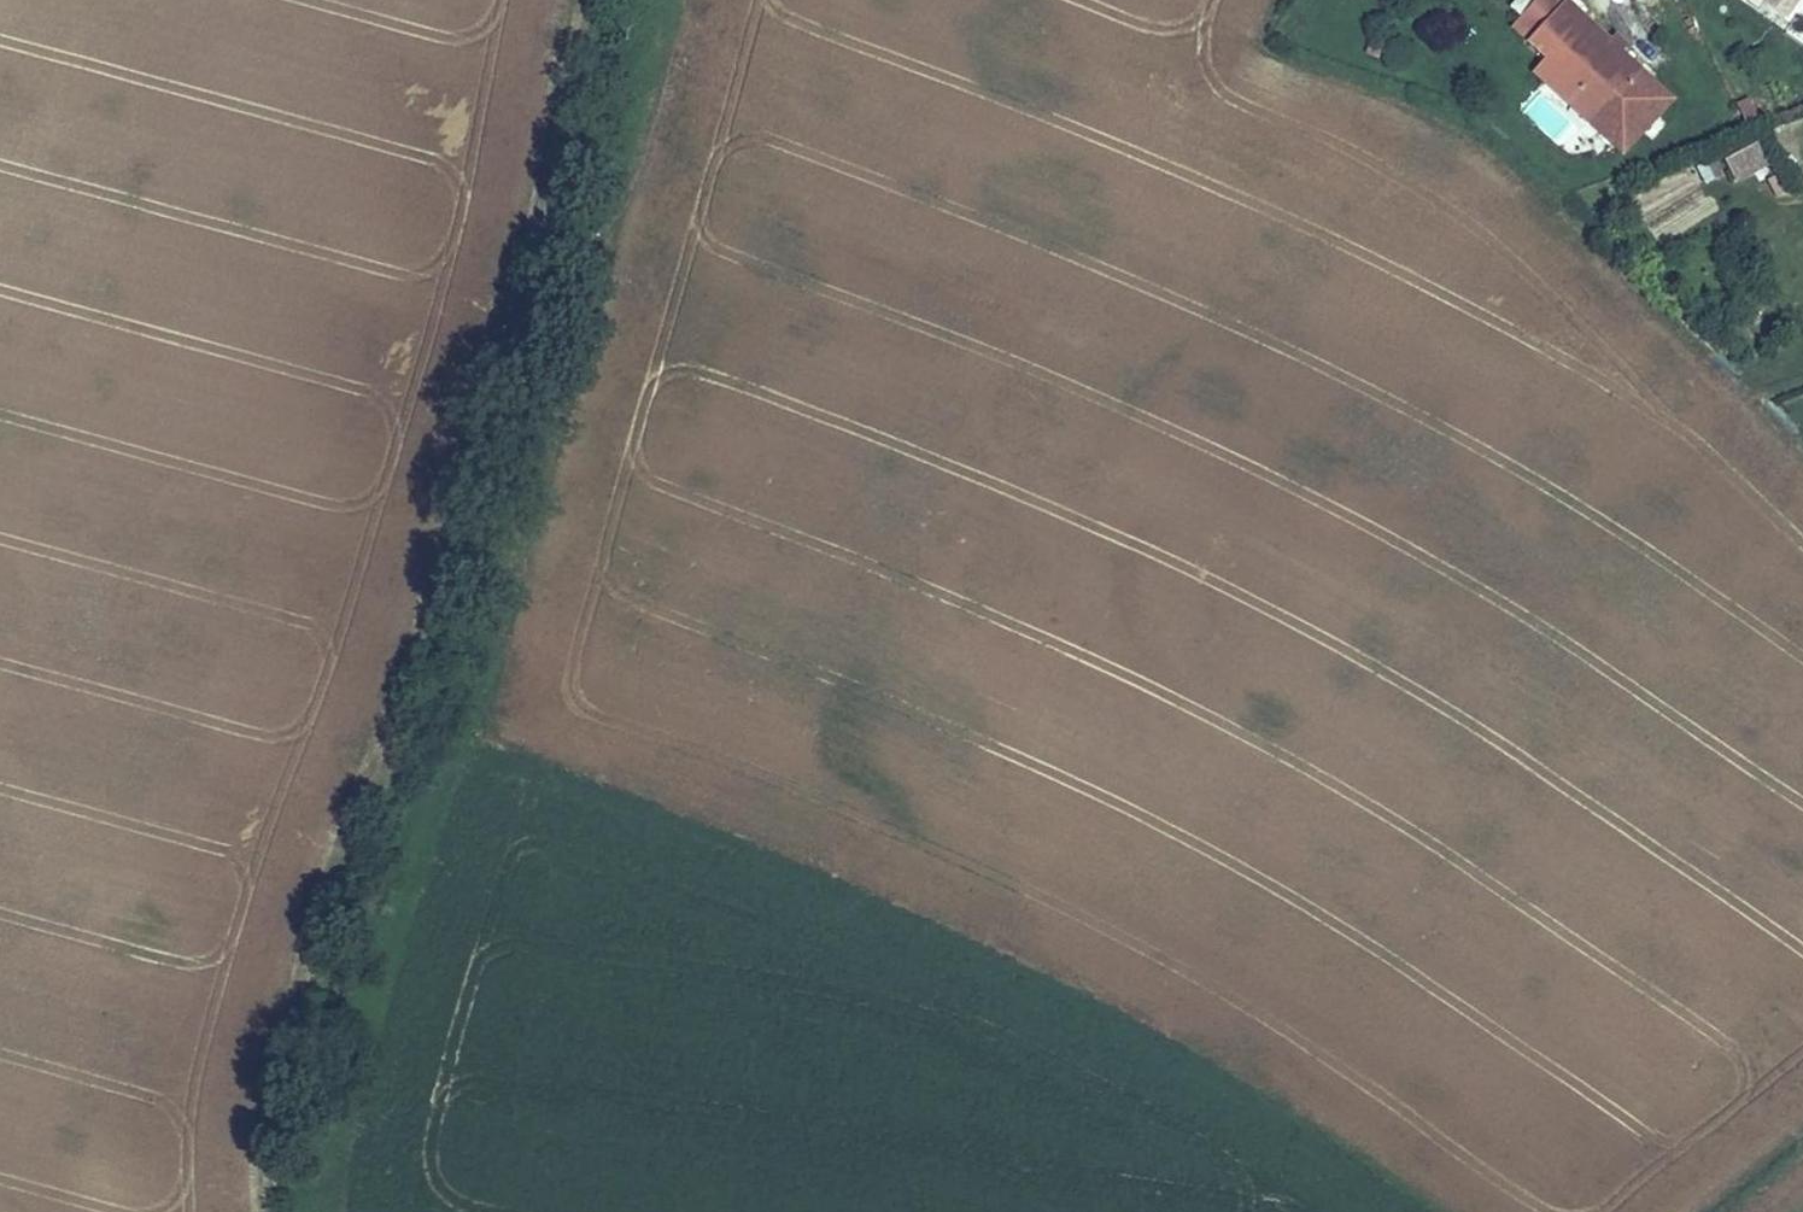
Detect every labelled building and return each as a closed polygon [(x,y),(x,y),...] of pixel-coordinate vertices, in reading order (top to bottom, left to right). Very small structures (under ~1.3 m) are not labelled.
[(1542,47),(1596,94),(1617,70),(1624,77),(1639,61),(1617,42),(1601,27),(1570,0),(1552,0),(1524,31),(1542,47)] [(1789,27),(1802,0),(1734,0),(1789,27)] [(1608,20),(1601,27),(1617,42),(1624,34),(1608,20)] [(1596,94),(1542,47),(1528,64),(1589,118),(1624,77),(1617,70),(1596,94)] [(1753,140),(1729,154),(1739,173),(1764,160),(1753,140)]
